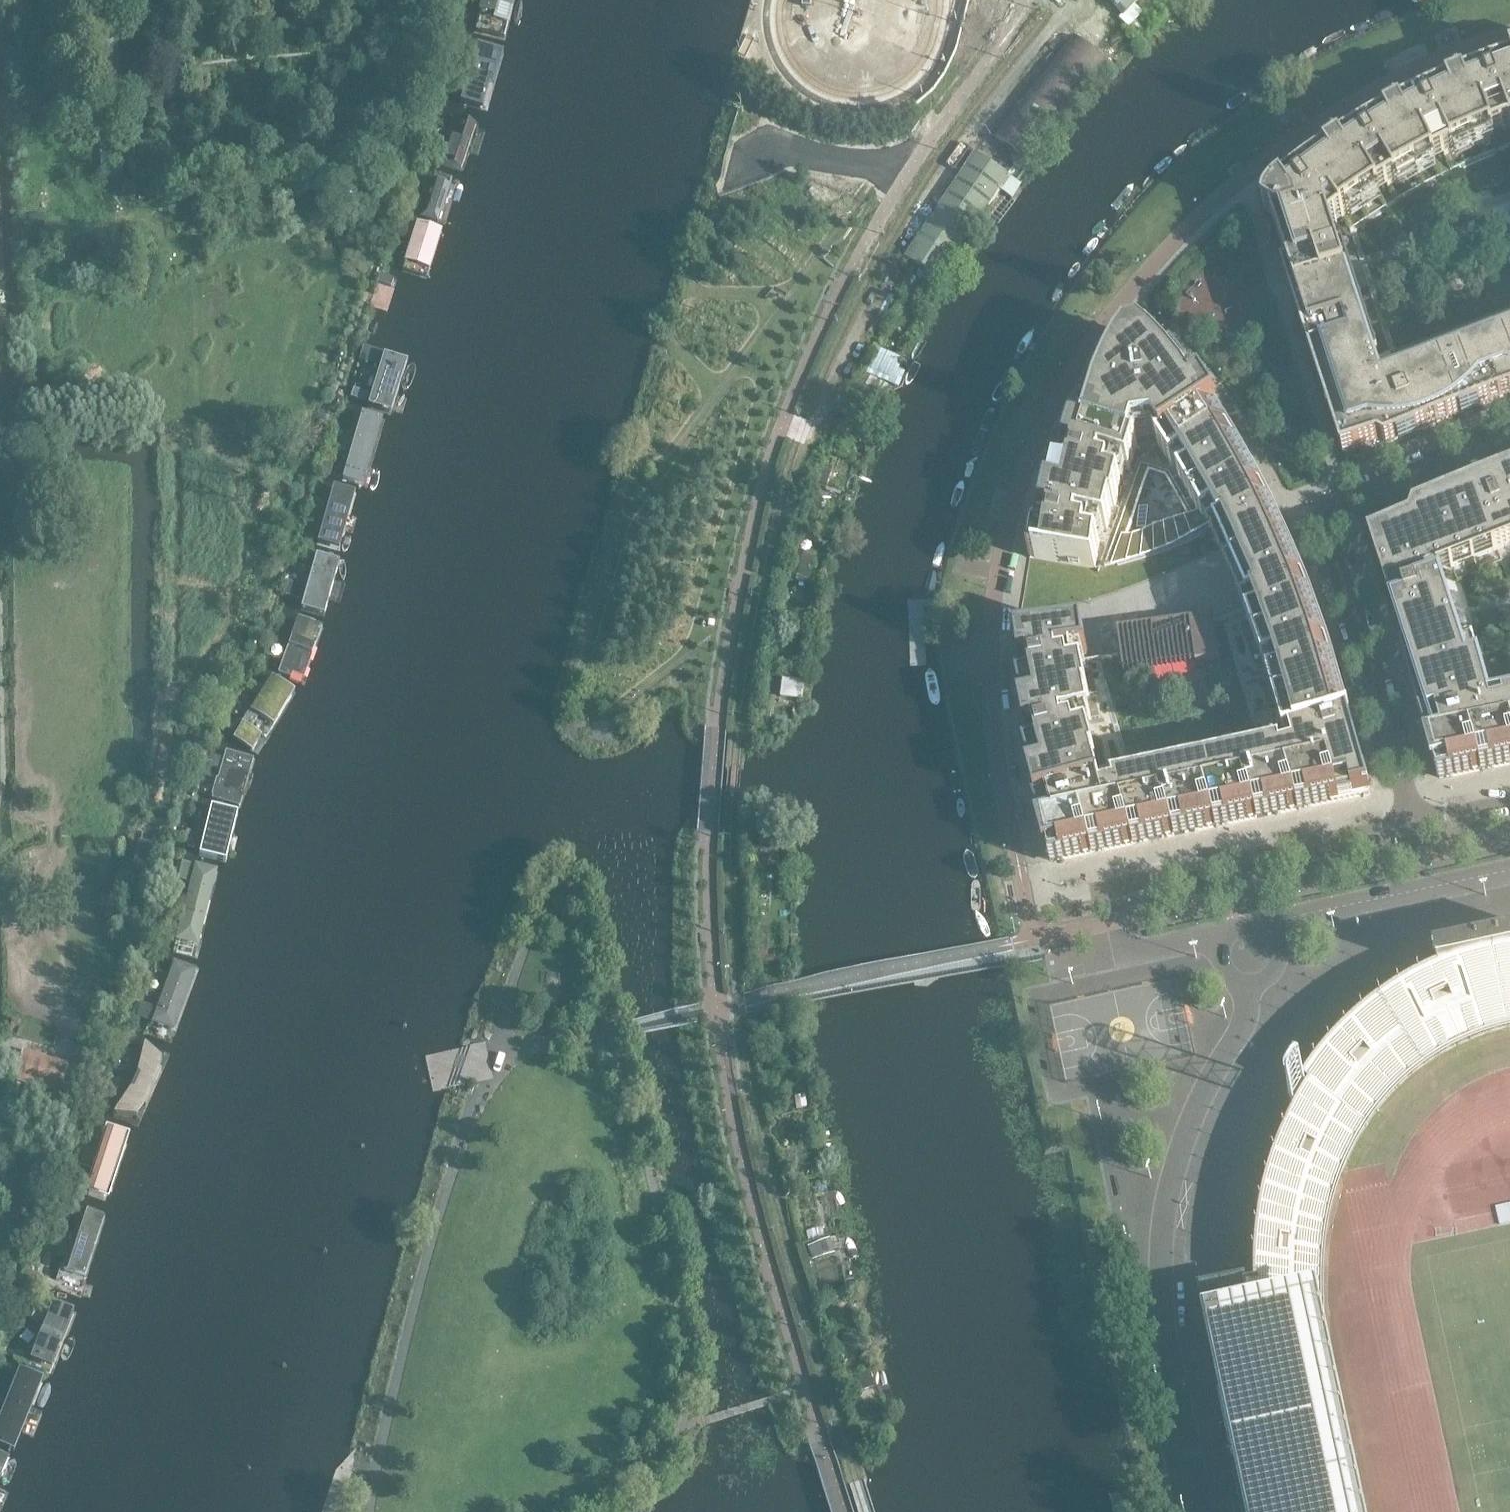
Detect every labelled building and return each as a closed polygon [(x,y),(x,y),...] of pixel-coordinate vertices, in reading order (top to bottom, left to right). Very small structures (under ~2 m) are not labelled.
[(473,35),(506,42),(515,0),(481,0),(473,35)] [(837,27),(872,36),(880,0),(844,0),(837,27)] [(497,47),(471,42),(456,99),(481,106),(497,47)] [(1401,439),(1465,413),(1509,395),(1509,327),(1394,372),(1397,379),(1392,381),(1390,376),(1380,380),(1382,385),(1378,387),(1369,363),(1380,359),(1344,251),(1339,252),(1331,227),(1343,219),(1361,206),(1380,194),(1389,188),(1416,173),(1436,162),(1445,158),(1474,145),(1495,136),(1504,133),(1509,131),(1509,63),(1489,70),(1472,76),(1449,86),(1425,97),(1408,105),(1385,117),(1363,130),(1347,139),(1325,153),(1304,167),(1290,178),(1264,199),(1268,204),(1289,269),(1284,271),(1297,311),(1343,453),(1380,441),(1387,445),(1401,439)] [(452,115),(439,163),(464,170),(478,122),(452,115)] [(433,172),(419,216),(444,224),(458,181),(433,172)] [(416,221),(402,270),(428,278),(442,228),(416,221)] [(399,274),(378,341),(403,349),(423,281),(399,274)] [(1327,644),(1310,597),(1304,583),(1298,569),(1292,555),(1284,537),(1276,519),(1269,504),(1261,490),(1237,447),(1236,447),(1227,432),(1228,431),(1192,377),(1188,379),(1173,361),(1172,362),(1157,346),(1154,347),(1141,337),(1128,339),(1118,352),(1116,352),(1106,371),(1103,370),(1093,392),(1091,391),(1086,405),(1084,405),(1077,427),(1074,427),(1067,449),(1064,449),(1059,468),(1057,468),(1051,491),(1049,490),(1043,514),(1040,513),(1036,533),(1034,532),(1030,559),(1095,569),(1100,543),(1087,541),(1089,528),(1107,531),(1113,508),(1115,509),(1121,483),(1108,480),(1111,467),(1130,471),(1138,446),(1139,440),(1147,439),(1156,441),(1158,445),(1172,467),(1186,459),(1193,471),(1179,479),(1208,530),(1211,535),(1218,549),(1225,565),(1233,584),(1243,605),(1244,610),(1255,641),(1292,744),(1104,784),(1084,670),(1071,672),(1069,663),(1054,666),(1054,661),(1088,656),(1084,630),(1018,639),(1021,663),(1018,663),(1021,683),(1019,684),(1024,707),(1021,707),(1026,731),(1023,732),(1028,751),(1026,752),(1032,775),(1029,776),(1037,802),(1034,803),(1040,824),(1038,824),(1046,854),(1048,853),(1051,862),(1061,859),(1062,860),(1370,795),(1358,752),(1332,661),(1331,662),(1326,645),(1327,644)] [(384,352),(367,405),(392,413),(408,359),(384,352)] [(357,408),(336,478),(358,484),(378,415),(357,408)] [(1200,534),(1165,471),(1138,469),(1104,565),(1154,552),(1190,538),(1200,534)] [(1451,776),(1453,776),(1509,764),(1509,700),(1503,701),(1505,708),(1493,710),(1475,646),(1473,647),(1474,649),(1464,651),(1457,632),(1444,592),(1443,592),(1441,582),(1417,590),(1412,572),(1448,559),(1451,567),(1509,545),(1509,473),(1490,481),(1415,511),(1412,521),(1371,539),(1395,611),(1407,648),(1408,651),(1403,653),(1427,741),(1436,770),(1438,770),(1440,778),(1451,776)] [(333,486),(317,543),(340,549),(356,492),(333,486)] [(315,554),(300,609),(325,615),(339,560),(315,554)] [(813,558),(803,555),(795,582),(805,585),(813,558)] [(298,617),(278,674),(304,683),(324,626),(298,617)] [(1220,661),(1214,617),(1118,631),(1122,655),(1124,672),(1143,669),(1196,662),(1196,664),(1220,661)] [(271,676),(232,738),(258,755),(297,693),(271,676)] [(797,680),(782,678),(780,696),(794,698),(797,680)] [(225,750),(211,799),(242,808),(256,759),(225,750)] [(210,804),(197,855),(223,862),(236,811),(210,804)] [(221,870),(195,863),(173,951),(198,958),(221,870)] [(1436,956),(1438,964),(1439,964),(1441,970),(1432,973),(1425,977),(1418,980),(1407,986),(1398,992),(1367,1014),(1362,1018),(1358,1022),(1352,1027),(1346,1033),(1340,1039),(1335,1045),(1329,1052),(1321,1061),(1313,1071),(1307,1081),(1304,1084),(1311,1089),(1311,1090),(1310,1089),(1308,1093),(1303,1101),(1299,1108),(1295,1116),(1293,1120),(1287,1132),(1284,1140),(1282,1144),(1279,1152),(1277,1156),(1274,1166),(1270,1178),(1263,1208),(1261,1217),(1259,1230),(1258,1239),(1257,1247),(1257,1256),(1256,1265),(1256,1269),(1256,1282),(1257,1284),(1246,1284),(1237,1283),(1200,1292),(1207,1319),(1213,1338),(1210,1339),(1213,1365),(1214,1368),(1216,1389),(1217,1392),(1218,1392),(1244,1511),(1360,1511),(1344,1437),(1324,1441),(1321,1423),(1340,1419),(1332,1377),(1329,1361),(1328,1355),(1326,1344),(1325,1333),(1324,1323),(1323,1312),(1322,1295),(1322,1284),(1322,1279),(1323,1268),(1323,1257),(1324,1246),(1324,1241),(1325,1230),(1326,1224),(1327,1217),(1328,1209),(1330,1201),(1332,1194),(1334,1187),(1336,1179),(1340,1168),(1344,1158),(1348,1151),(1351,1144),(1355,1137),(1359,1131),(1363,1124),(1367,1118),(1372,1112),(1377,1105),(1382,1100),(1387,1094),(1392,1088),(1397,1083),(1403,1078),(1409,1073),(1415,1068),(1421,1063),(1427,1059),(1437,1053),(1444,1049),(1451,1045),(1457,1042),(1464,1039),(1475,1034),(1482,1032),(1490,1029),(1497,1027),(1505,1025),(1509,1024),(1509,940),(1436,956)] [(199,967),(174,958),(147,1034),(172,1043),(199,967)] [(149,1019),(153,1010),(141,1005),(138,1015),(149,1019)] [(779,1030),(762,1032),(763,1044),(780,1042),(779,1030)] [(115,1105),(115,1119),(125,1122),(136,1109),(157,1059),(158,1057),(158,1056),(158,1054),(158,1052),(157,1051),(156,1049),(155,1048),(154,1047),(152,1046),(151,1045),(149,1045),(147,1045),(145,1045),(144,1046),(142,1046),(141,1048),(140,1049),(139,1050),(115,1105)] [(129,1063),(133,1053),(125,1050),(120,1059),(129,1063)] [(61,1094),(69,1064),(22,1052),(14,1081),(61,1094)] [(805,1096),(794,1097),(796,1109),(806,1108),(805,1096)] [(88,1190),(113,1197),(134,1130),(108,1122),(88,1190)] [(99,1140),(103,1128),(93,1124),(88,1136),(99,1140)] [(80,1210),(54,1290),(80,1298),(106,1219),(80,1210)] [(811,1258),(833,1251),(829,1239),(807,1245),(811,1258)] [(52,1304),(29,1366),(52,1375),(75,1312),(52,1304)] [(14,1365),(0,1403),(0,1440),(7,1443),(33,1371),(14,1365)] [(850,1379),(853,1392),(871,1388),(869,1375),(850,1379)]
